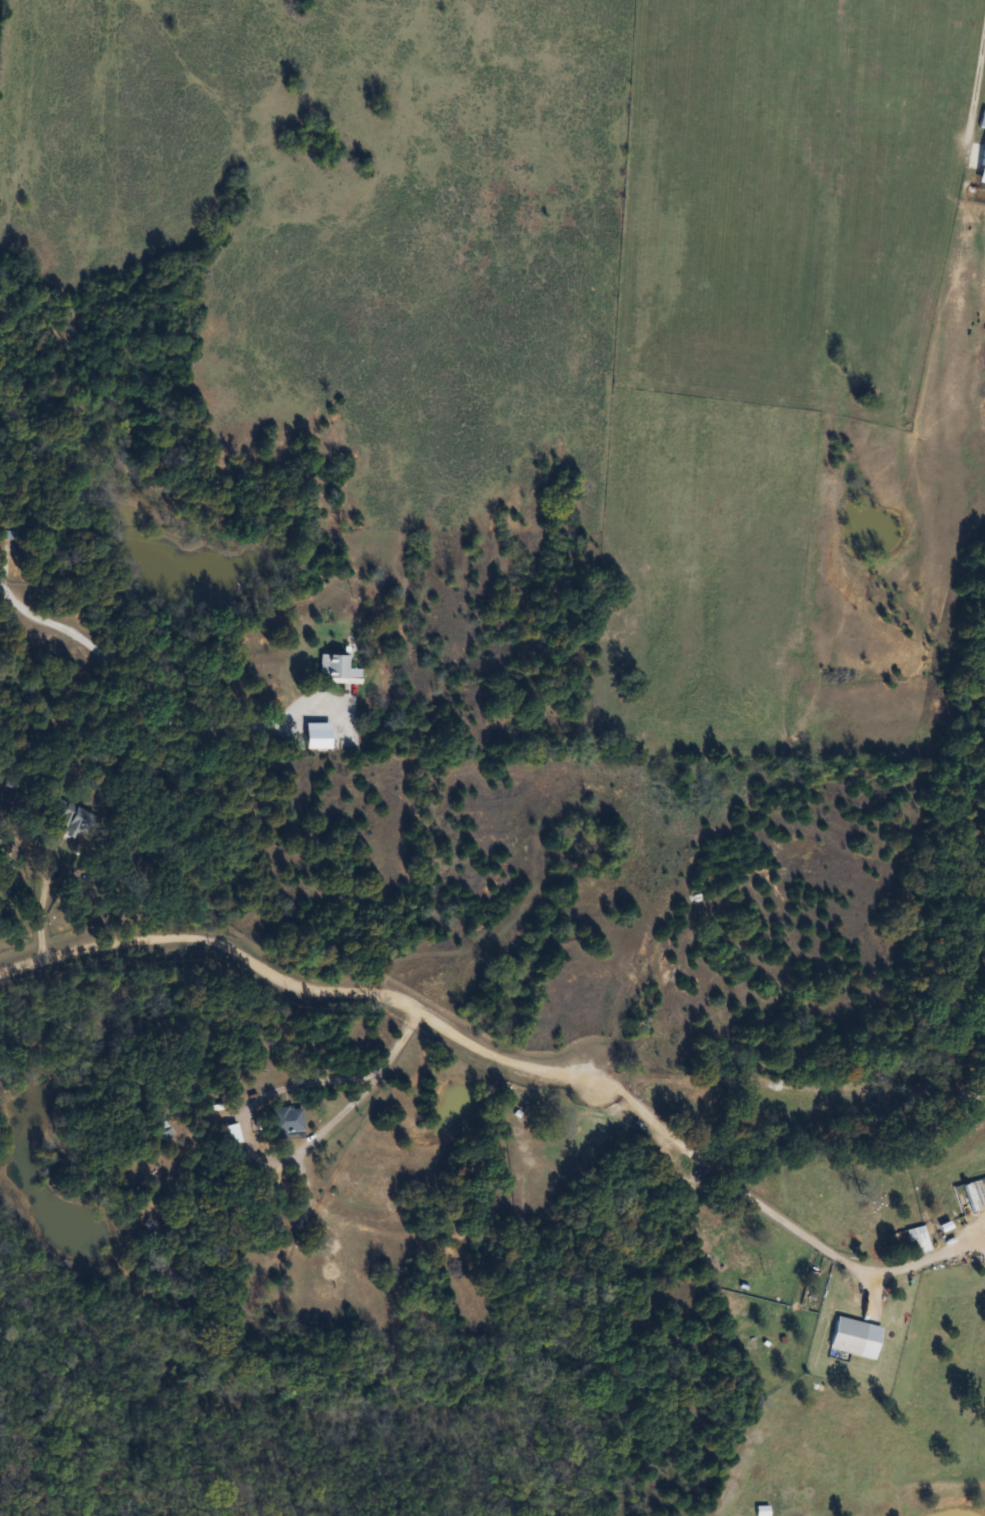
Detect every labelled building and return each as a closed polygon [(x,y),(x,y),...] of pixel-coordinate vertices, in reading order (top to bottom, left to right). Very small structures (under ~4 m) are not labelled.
[(320,683),(361,683),(361,669),(347,669),(347,655),(320,655),(320,683)] [(71,840),(80,825),(85,828),(91,819),(65,802),(50,826),(71,840)] [(303,1109),(270,1109),(270,1139),(303,1139),(303,1109)] [(240,1143),(237,1126),(223,1128),(226,1145),(240,1143)] [(930,1251),(923,1226),(901,1232),(904,1243),(915,1240),(918,1254),(930,1251)] [(882,1327),(836,1317),(829,1350),(874,1360),(882,1327)]
